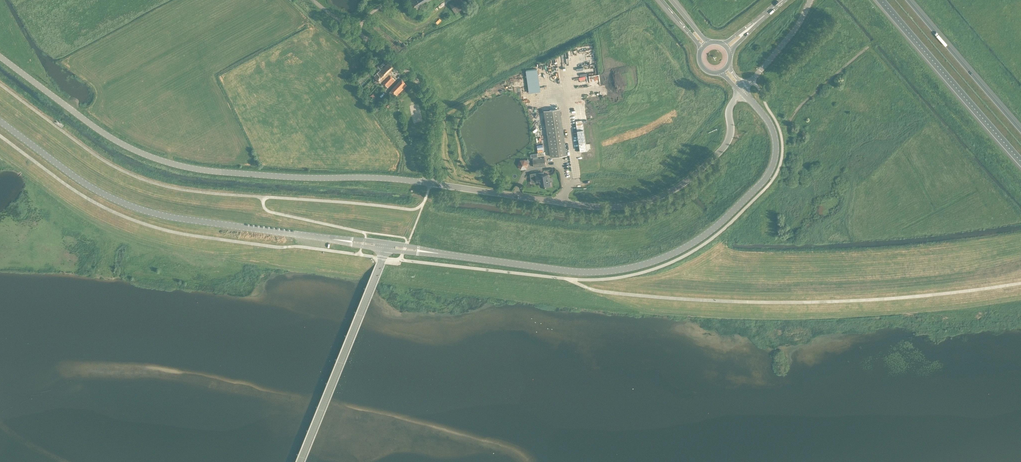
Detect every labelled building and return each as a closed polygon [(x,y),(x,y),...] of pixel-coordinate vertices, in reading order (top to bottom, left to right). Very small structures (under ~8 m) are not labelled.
[(409,0),(415,10),(430,0),(409,0)] [(449,4),(456,14),(466,8),(462,0),(455,0),(449,4)] [(564,55),(557,56),(559,63),(565,62),(564,55)] [(386,61),(382,57),(376,63),(380,67),(386,61)] [(380,83),(388,75),(388,76),(382,83),(383,84),(383,83),(388,87),(395,80),(389,74),(394,68),(389,63),(374,77),(380,83)] [(401,79),(391,90),(396,95),(407,85),(401,79)] [(794,106),(799,96),(798,96),(790,92),(785,102),(794,106)] [(564,154),(557,109),(544,110),(551,156),(564,154)] [(580,151),(586,150),(583,129),(577,130),(580,151)] [(743,162),(752,158),(750,153),(741,156),(743,162)] [(533,156),(533,159),(534,167),(546,165),(545,157),(536,159),(536,156),(533,156)] [(518,165),(521,169),(527,169),(529,164),(529,163),(529,162),(528,157),(525,157),(525,159),(520,160),(518,165)] [(735,176),(741,172),(737,166),(732,170),(735,176)] [(753,171),(743,175),(747,187),(758,182),(753,171)] [(548,174),(541,175),(542,186),(550,185),(548,174)] [(83,262),(96,272),(99,268),(86,258),(83,262)]
